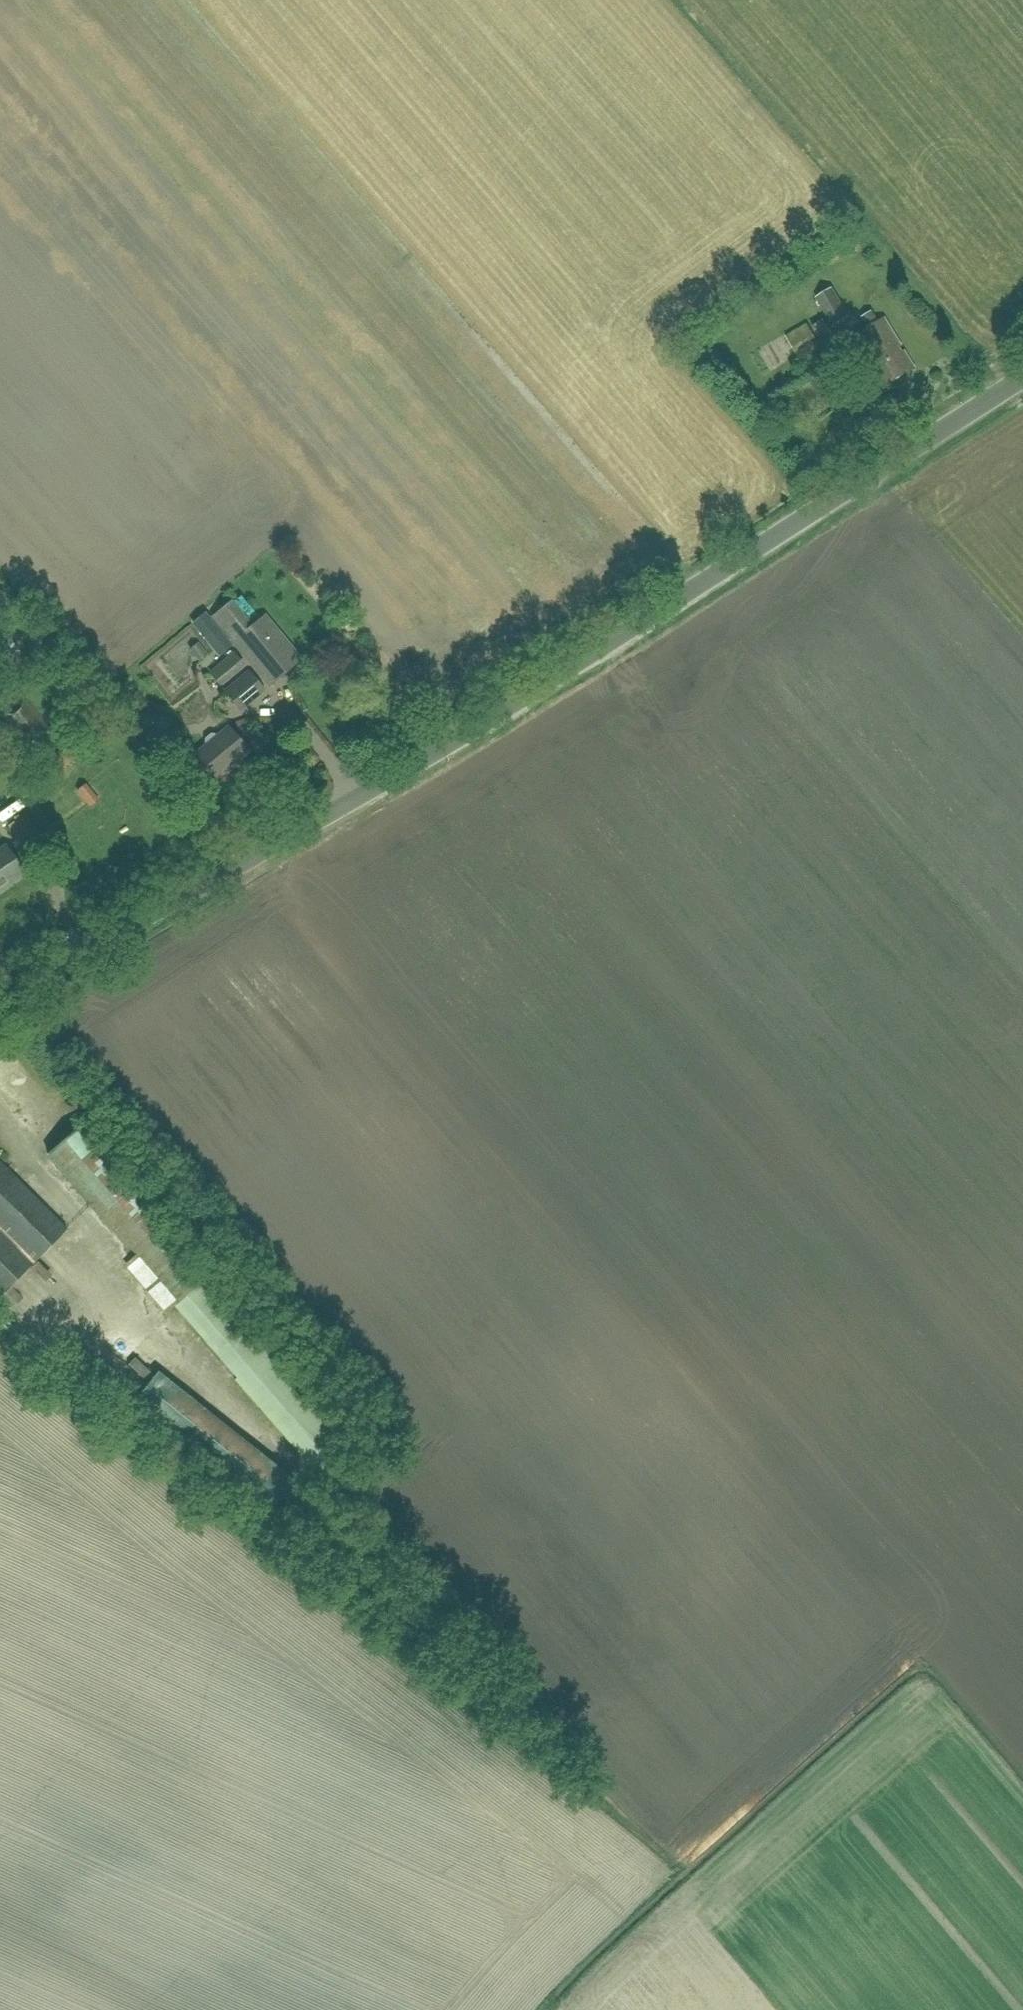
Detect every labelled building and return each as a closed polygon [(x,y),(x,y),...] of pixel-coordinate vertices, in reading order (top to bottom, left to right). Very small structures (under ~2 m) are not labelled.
[(815,301),(833,330),(850,319),(832,290),(815,301)] [(881,387),(912,368),(882,318),(878,321),(874,314),(865,319),(869,326),(851,337),(881,387)] [(818,342),(829,336),(821,321),(810,327),(818,342)] [(818,345),(808,327),(787,339),(797,357),(818,345)] [(232,644),(231,644),(268,687),(298,661),(272,631),(261,618),(252,627),(241,615),(222,632),(232,644)] [(221,654),(228,649),(215,632),(209,638),(221,654)] [(218,684),(218,683),(242,664),(233,653),(209,673),(218,684)] [(238,711),(261,691),(248,675),(224,695),(238,711)] [(70,732),(33,685),(0,711),(0,724),(30,763),(70,732)] [(135,712),(130,737),(166,743),(171,719),(135,712)] [(204,745),(193,754),(214,779),(246,752),(226,728),(214,737),(212,734),(208,734),(202,739),(202,742),(204,745)] [(63,768),(77,758),(77,757),(69,748),(55,759),(63,768)] [(90,807),(98,800),(85,783),(76,790),(90,807)] [(6,823),(20,843),(38,830),(24,811),(6,823)] [(22,874),(3,847),(0,849),(0,889),(22,874)] [(175,1303),(178,1300),(324,1473),(359,1442),(211,1273),(84,1121),(46,1154),(175,1303)] [(66,1230),(0,1164),(0,1295),(66,1230)] [(15,1291),(7,1297),(19,1312),(27,1305),(15,1291)] [(140,1376),(150,1369),(141,1357),(131,1364),(140,1376)]
